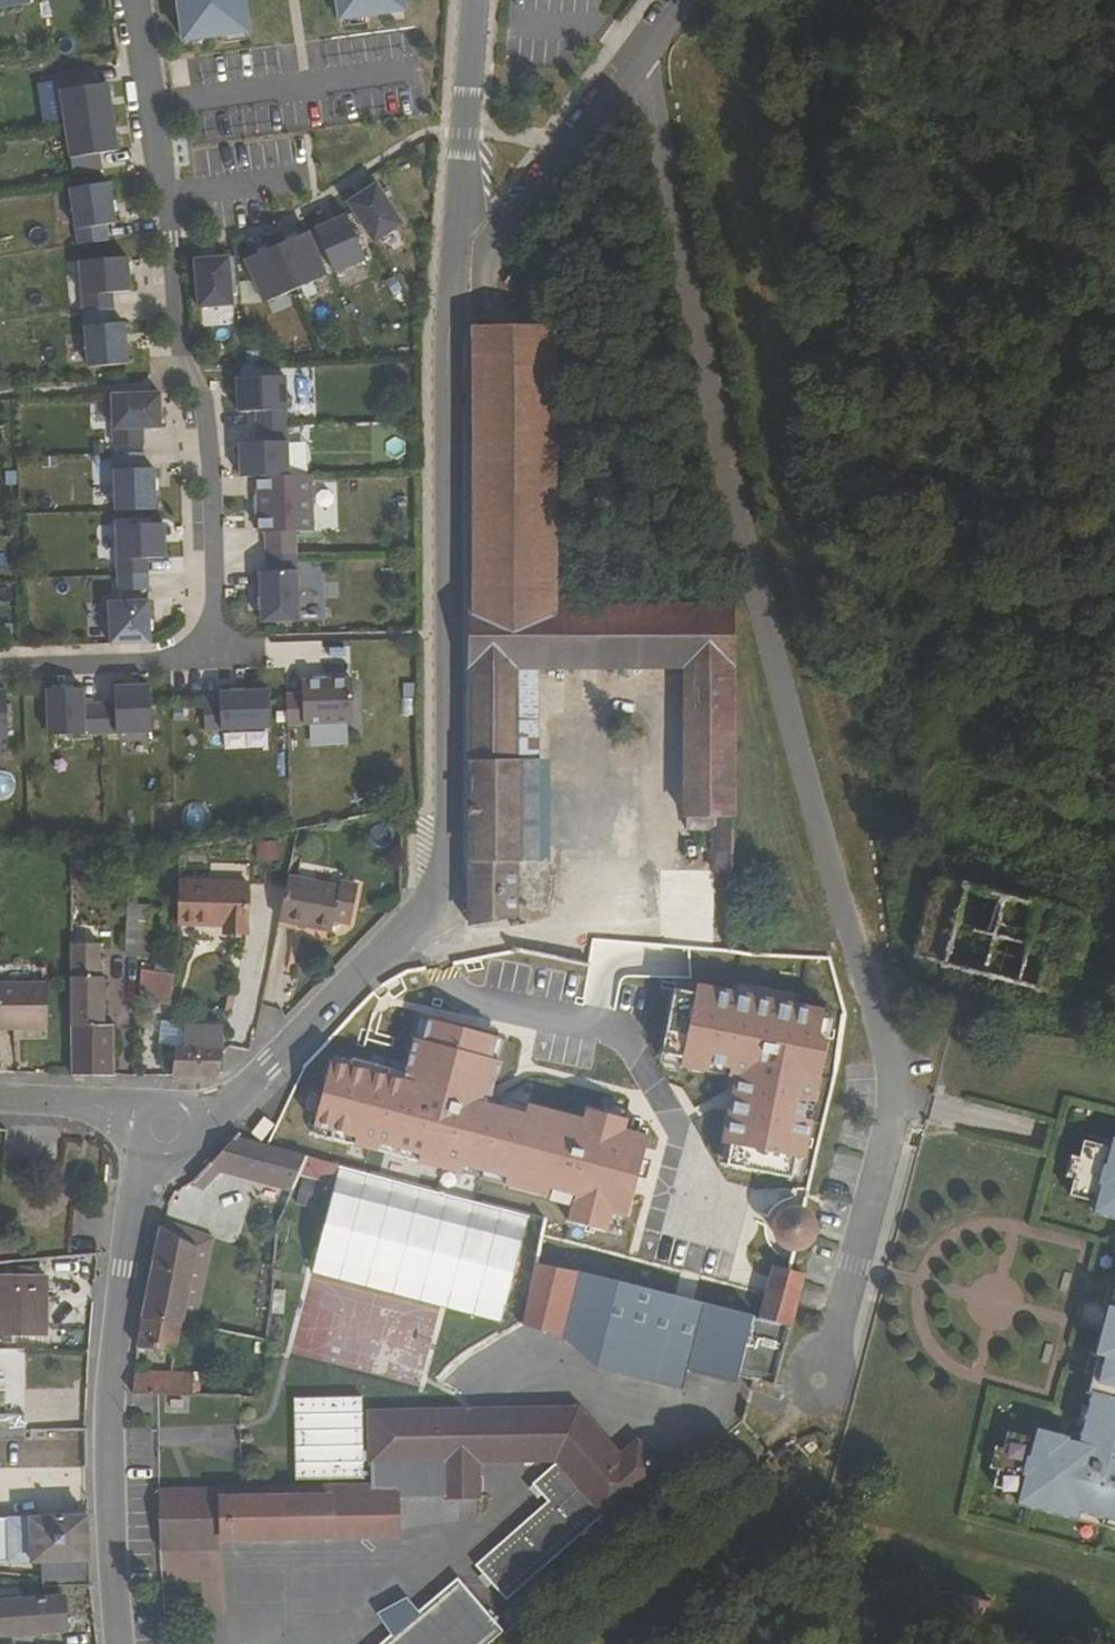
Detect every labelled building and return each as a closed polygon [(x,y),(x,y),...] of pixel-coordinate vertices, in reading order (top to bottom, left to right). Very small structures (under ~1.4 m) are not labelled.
[(246,35),(241,0),(176,0),(183,45),(246,35)] [(339,21),(403,11),(401,0),(336,0),(339,21)] [(48,127),(95,120),(90,85),(73,88),(70,72),(41,77),(48,127)] [(56,177),(86,172),(83,157),(100,154),(95,120),(48,127),(56,177)] [(80,245),(109,240),(107,226),(116,224),(109,183),(70,189),(80,245)] [(354,211),(374,243),(403,224),(377,184),(348,203),(354,211)] [(346,215),(362,251),(374,243),(354,211),(346,215)] [(315,228),(334,273),(366,259),(362,251),(346,215),(315,228)] [(308,231),(327,276),(334,273),(315,228),(308,231)] [(308,231),(276,245),(296,290),(327,276),(308,231)] [(276,245),(245,259),(265,303),(296,290),(276,245)] [(237,255),(227,256),(233,303),(265,303),(245,259),(237,261),(237,255)] [(227,256),(193,261),(199,308),(233,303),(227,256)] [(84,311),(113,308),(112,292),(130,292),(127,257),(79,260),(84,311)] [(89,368),(128,364),(125,323),(115,323),(113,308),(84,311),(89,368)] [(471,327),(471,617),(555,617),(555,327),(509,327),(471,327)] [(258,427),(287,426),(285,376),(238,378),(239,412),(257,411),(258,427)] [(111,445),(140,444),(140,429),(158,428),(156,393),(109,395),(111,445)] [(105,398),(92,398),(91,429),(104,429),(105,398)] [(228,416),(228,427),(229,441),(254,441),(253,415),(228,416)] [(241,477),(257,477),(289,476),(287,426),(258,427),(258,443),(240,443),(241,477)] [(111,453),(140,453),(140,444),(111,445),(111,453)] [(113,511),(152,510),(151,468),(141,468),(140,453),(111,453),(113,511)] [(297,547),(298,547),(297,531),(313,530),(312,475),(289,476),(257,477),(258,495),(262,495),(263,515),(259,515),(259,533),(268,532),(269,548),(297,547)] [(116,525),(118,576),(147,574),(147,558),(166,557),(163,524),(116,525)] [(269,548),(269,555),(298,554),(298,547),(297,547),(269,548)] [(298,554),(269,555),(270,571),(260,571),(261,612),(300,611),(298,554)] [(118,576),(118,590),(147,590),(147,574),(118,576)] [(118,590),(119,602),(148,601),(147,590),(118,590)] [(119,602),(100,602),(102,637),(150,635),(148,601),(119,602)] [(541,664),(688,664),(734,664),(734,617),(555,617),(471,617),(471,664),(517,664),(541,664)] [(517,760),(517,664),(471,664),(471,923),(517,923),(517,863),(521,863),(521,760),(517,760)] [(541,664),(517,664),(517,760),(521,760),(541,760),(541,664)] [(715,829),(734,829),(734,664),(688,664),(688,829),(715,829)] [(303,698),(287,698),(288,728),(354,725),(353,682),(303,683),(303,698)] [(116,704),(100,705),(101,735),(151,733),(149,685),(115,686),(116,704)] [(101,735),(100,705),(84,705),(83,687),(48,689),(50,737),(101,735)] [(260,689),(218,691),(218,701),(203,702),(204,730),(261,729),(260,689)] [(9,738),(7,690),(0,690),(0,738),(9,738)] [(521,863),(551,863),(551,760),(541,760),(521,760),(521,863)] [(187,824),(207,823),(206,806),(185,808),(187,824)] [(734,829),(715,829),(715,871),(734,871),(734,829)] [(254,841),(255,861),(277,860),(276,839),(254,841)] [(1039,877),(1013,870),(1007,890),(945,874),(923,954),(986,972),(981,989),(1010,997),(1015,982),(1073,998),(1095,914),(1034,898),(1039,877)] [(285,878),(278,922),(330,931),(332,920),(348,923),(355,885),(337,881),(336,887),(285,878)] [(179,901),(177,942),(223,944),(222,950),(246,950),(248,904),(179,901)] [(126,911),(126,955),(145,956),(147,912),(126,911)] [(74,1026),(105,1024),(105,978),(101,978),(100,944),(73,945),(74,1026)] [(49,983),(0,984),(0,1028),(50,1027),(49,983)] [(697,983),(680,1067),(733,1078),(720,1140),(804,1158),(834,1011),(697,983)] [(140,989),(138,1020),(170,1022),(172,992),(140,989)] [(325,1053),(304,1130),(573,1203),(569,1220),(606,1230),(611,1210),(626,1214),(647,1135),(626,1129),(629,1118),(585,1106),(581,1118),(528,1103),(525,1112),(491,1103),(502,1061),(490,1058),(496,1036),(434,1019),(428,1041),(418,1038),(408,1075),(325,1053)] [(75,1074),(115,1075),(113,1023),(105,1024),(74,1026),(75,1074)] [(174,1075),(220,1075),(220,1044),(219,1025),(181,1026),(181,1045),(174,1045),(174,1075)] [(212,1163),(260,1178),(268,1148),(235,1139),(212,1163)] [(1075,1195),(1101,1203),(1099,1213),(1114,1217),(1114,1147),(1090,1140),(1085,1157),(1084,1160),(1089,1162),(1085,1177),(1080,1176),(1079,1179),(1075,1195)] [(268,1148),(260,1178),(297,1189),(310,1159),(268,1148)] [(1085,1157),(1077,1155),(1071,1176),(1079,1179),(1080,1176),(1085,1177),(1089,1162),(1084,1160),(1085,1157)] [(316,1205),(321,1181),(304,1177),(298,1201),(316,1205)] [(502,1321),(527,1227),(338,1178),(314,1272),(502,1321)] [(790,1248),(794,1249),(799,1250),(803,1249),(807,1248),(811,1245),(814,1243),(816,1239),(818,1235),(819,1231),(819,1226),(818,1222),(816,1218),(813,1215),(810,1212),(806,1210),(802,1209),(798,1208),(793,1209),(789,1210),(785,1213),(782,1216),(780,1219),(778,1223),(777,1227),(777,1232),(779,1236),(780,1240),(783,1243),(786,1246),(790,1248)] [(164,1222),(163,1225),(199,1250),(186,1327),(198,1329),(212,1244),(166,1223),(164,1222)] [(163,1225),(144,1319),(146,1320),(186,1327),(199,1250),(163,1225)] [(585,1272),(537,1263),(525,1325),(566,1335),(593,1367),(681,1388),(686,1364),(735,1376),(750,1313),(585,1272)] [(768,1296),(795,1303),(802,1275),(788,1271),(775,1268),(768,1296)] [(0,1276),(0,1337),(45,1336),(45,1275),(0,1276)] [(1113,1286),(1106,1308),(1112,1309),(1112,1308),(1114,1309),(1114,1287),(1113,1286)] [(790,1323),(795,1303),(768,1296),(764,1311),(763,1316),(790,1323)] [(1112,1308),(1112,1309),(1099,1356),(1099,1357),(1106,1359),(1100,1378),(1096,1377),(1096,1378),(1091,1395),(1096,1396),(1091,1411),(1086,1430),(1081,1446),(1070,1444),(1071,1441),(1039,1432),(1036,1442),(1009,1435),(1004,1451),(1003,1455),(1009,1456),(1004,1472),(999,1470),(998,1473),(994,1490),(1021,1498),(1018,1508),(1027,1510),(1077,1523),(1080,1514),(1106,1521),(1103,1531),(1114,1534),(1114,1309),(1112,1308)] [(186,1327),(146,1320),(138,1348),(179,1358),(186,1327)] [(1099,1357),(1099,1356),(1094,1354),(1088,1376),(1096,1378),(1096,1377),(1100,1378),(1106,1359),(1099,1357)] [(135,1394),(195,1397),(195,1374),(137,1373),(135,1394)] [(480,1497),(479,1461),(558,1460),(534,1483),(550,1501),(476,1566),(506,1600),(605,1513),(609,1518),(663,1470),(639,1442),(622,1457),(579,1409),(464,1411),(305,1414),(306,1479),(373,1478),(372,1487),(400,1486),(400,1497),(446,1496),(446,1498),(480,1497)] [(1091,1411),(1085,1409),(1080,1428),(1086,1430),(1091,1411)] [(28,1439),(28,1416),(0,1416),(0,1439),(7,1439),(28,1439)] [(400,1536),(400,1497),(400,1486),(372,1487),(223,1489),(224,1539),(400,1536)] [(223,1489),(160,1489),(162,1551),(224,1550),(224,1539),(223,1489)] [(11,1549),(12,1562),(44,1561),(46,1588),(89,1586),(87,1515),(10,1518),(11,1528),(0,1528),(0,1550),(11,1549)] [(377,1643),(486,1643),(502,1631),(495,1622),(457,1577),(418,1610),(407,1597),(375,1615),(390,1633),(377,1643)] [(54,1630),(53,1619),(64,1619),(63,1596),(0,1601),(0,1634),(54,1630)] [(65,1630),(64,1619),(53,1619),(54,1630),(65,1630)]
